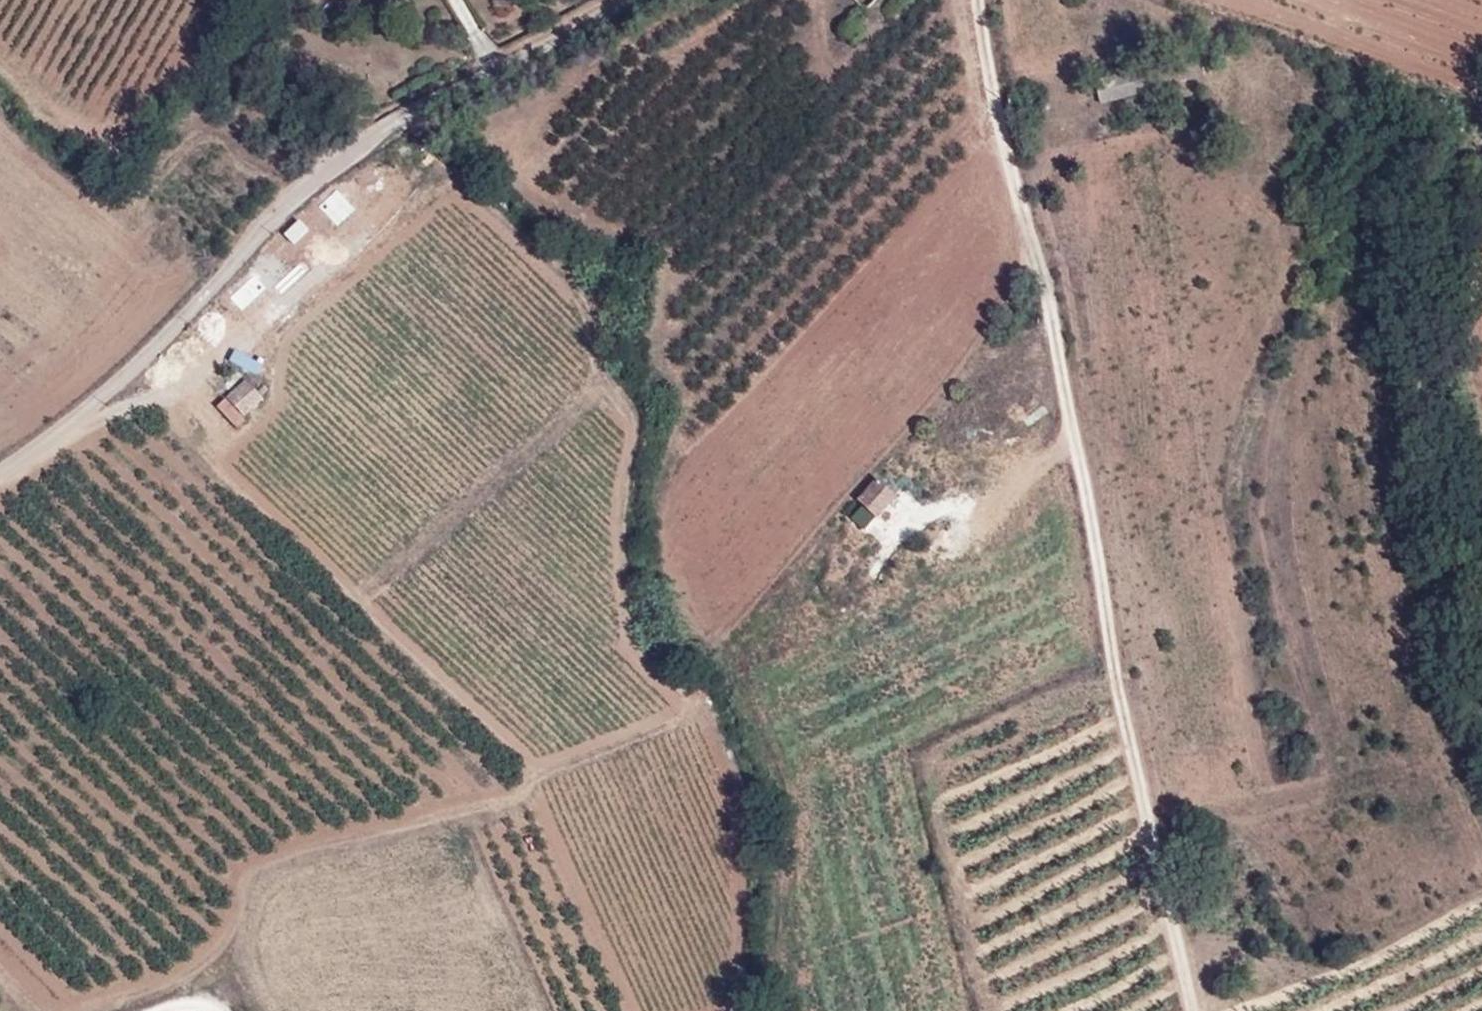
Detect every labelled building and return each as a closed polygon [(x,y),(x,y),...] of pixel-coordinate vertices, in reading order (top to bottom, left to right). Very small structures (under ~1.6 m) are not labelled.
[(1157,87),(1152,65),(1094,80),(1099,101),(1157,87)] [(244,417),(264,400),(244,381),(227,398),(244,417)] [(876,519),(896,495),(878,480),(859,502),(876,519)]
